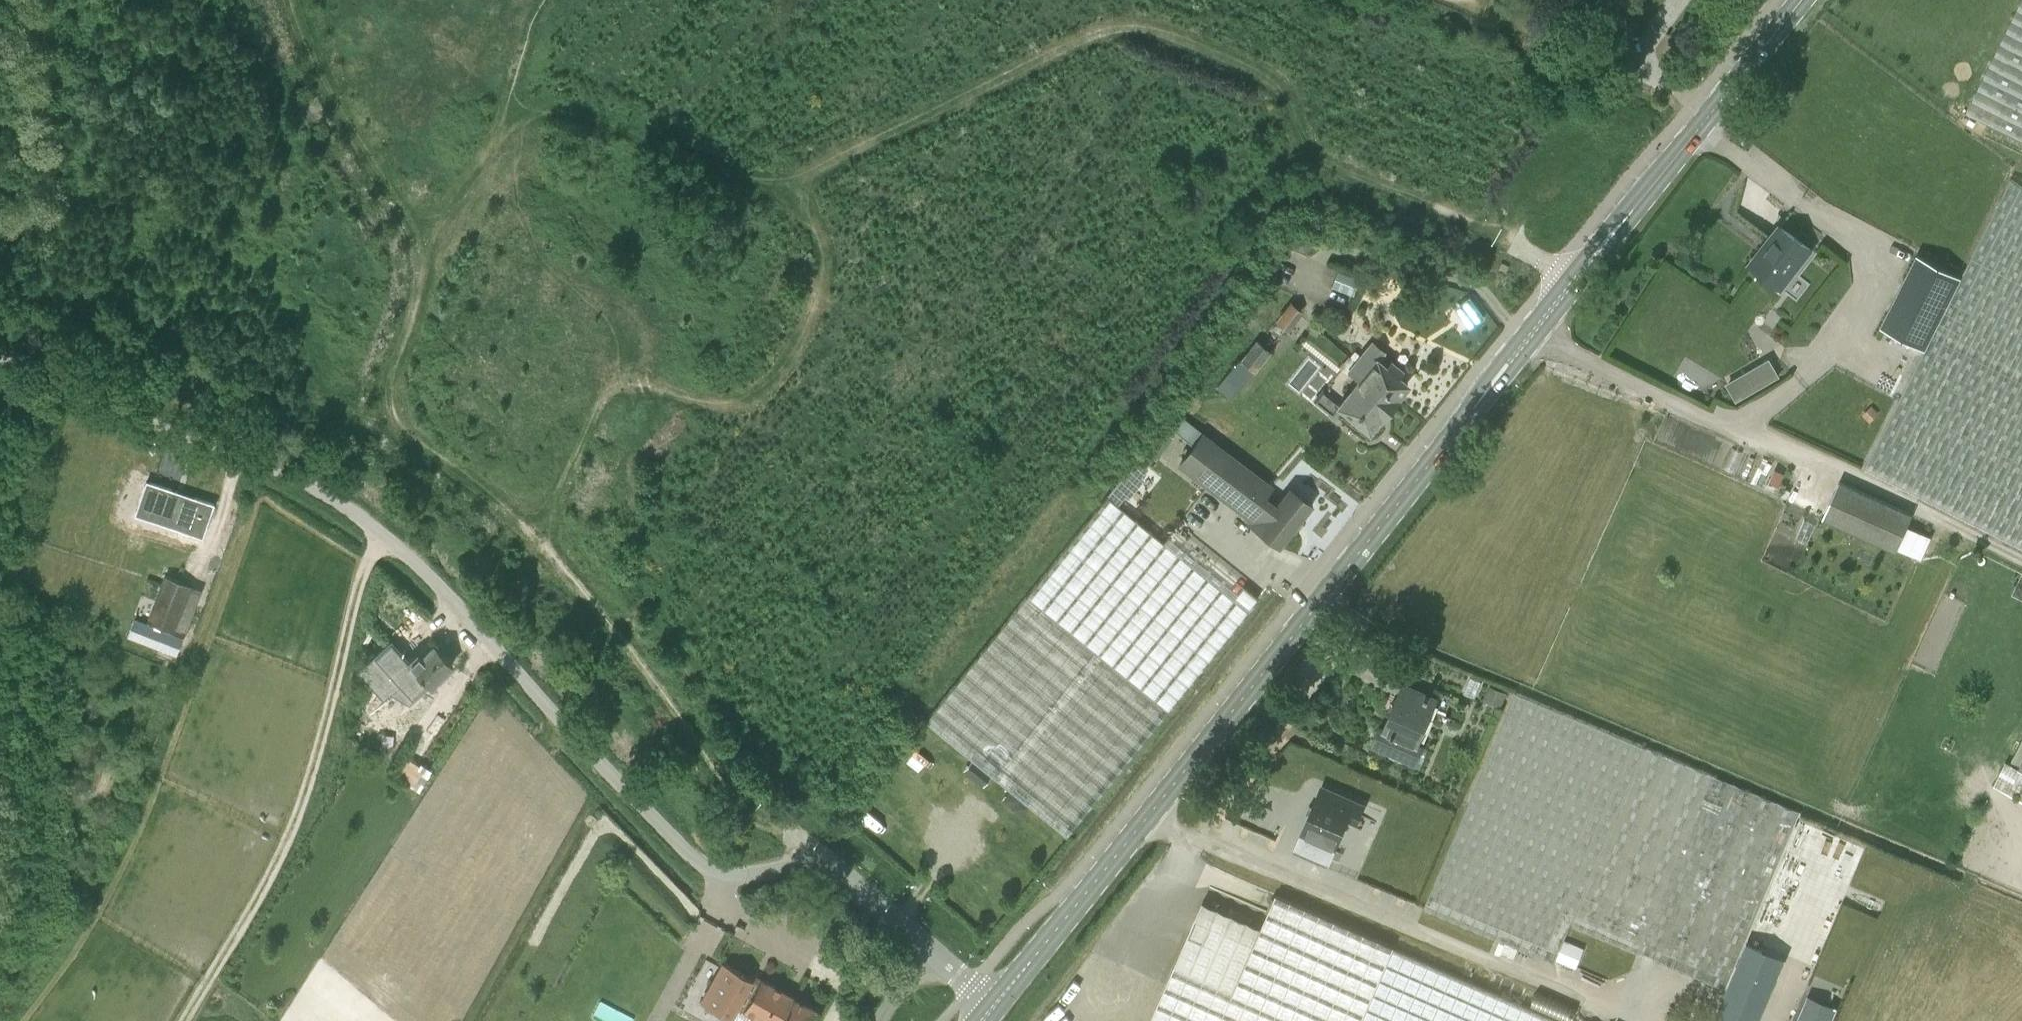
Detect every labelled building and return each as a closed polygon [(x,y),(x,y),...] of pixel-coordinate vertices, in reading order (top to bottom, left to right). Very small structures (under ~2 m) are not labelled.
[(1613,11),(1604,0),(1600,0),(1593,6),(1605,19),(1613,11)] [(1960,124),(2021,155),(2021,0),(1960,124)] [(1962,277),(1925,350),(1898,403),(1865,468),(2021,548),(2021,188),(2011,180),(1964,272),(1962,277)] [(1749,235),(1761,243),(1768,234),(1756,225),(1749,235)] [(1781,289),(1811,249),(1780,226),(1750,265),(1781,289)] [(1305,252),(1311,239),(1297,233),(1296,237),(1289,234),(1285,244),(1305,252)] [(1925,350),(1962,277),(1917,255),(1880,327),(1925,350)] [(1353,296),(1359,279),(1337,271),(1331,288),(1353,296)] [(1288,329),(1302,311),(1291,303),(1277,321),(1288,329)] [(1481,313),(1466,324),(1470,329),(1484,318),(1481,313)] [(1315,337),(1318,333),(1312,328),(1309,331),(1315,337)] [(1271,350),(1256,338),(1217,384),(1232,396),(1253,370),(1254,371),(1271,350)] [(1395,399),(1407,384),(1397,375),(1401,370),(1390,361),(1386,367),(1377,359),(1383,350),(1370,340),(1364,349),(1365,350),(1360,357),(1356,362),(1361,367),(1364,363),(1370,367),(1365,374),(1395,399)] [(1348,356),(1356,362),(1360,357),(1357,354),(1352,351),(1348,356)] [(1349,370),(1356,362),(1348,356),(1339,367),(1346,373),(1349,370)] [(1725,384),(1735,401),(1779,376),(1769,358),(1725,384)] [(1360,379),(1339,404),(1322,391),(1315,400),(1332,413),(1338,406),(1369,431),(1395,399),(1365,374),(1370,367),(1364,363),(1361,367),(1356,362),(1349,370),(1360,379)] [(1861,415),(1869,422),(1879,413),(1871,405),(1861,415)] [(1222,447),(1177,412),(1168,424),(1195,445),(1182,462),(1201,477),(1222,447)] [(1163,429),(1161,427),(1142,449),(1144,451),(1155,460),(1173,438),(1163,429)] [(1279,547),(1312,505),(1290,487),(1275,506),(1264,497),(1273,487),(1222,447),(1201,477),(1208,483),(1207,484),(1251,518),(1248,523),(1279,547)] [(1106,493),(1109,495),(1128,511),(1140,496),(1137,493),(1145,484),(1127,469),(1106,493)] [(214,504),(147,482),(136,515),(203,537),(214,504)] [(1897,553),(1912,517),(1913,515),(1839,482),(1822,521),(1897,553)] [(1107,498),(925,722),(981,768),(991,776),(1066,837),(1258,599),(1173,531),(1163,543),(1107,498)] [(163,576),(147,621),(176,631),(192,586),(163,576)] [(134,618),(128,636),(177,655),(183,637),(134,618)] [(429,686),(453,664),(435,645),(422,657),(419,654),(409,663),(391,643),(389,645),(366,623),(355,635),(376,656),(361,670),(382,694),(403,676),(409,682),(418,673),(429,686)] [(1424,746),(1418,743),(1437,698),(1404,685),(1384,729),(1381,728),(1373,745),(1416,763),(1424,746)] [(1501,708),(1507,695),(1489,687),(1483,701),(1501,708)] [(1725,990),(1735,966),(1800,812),(1516,693),(1425,909),(1554,963),(1555,961),(1564,941),(1570,925),(1725,990)] [(2009,762),(2021,769),(2021,738),(2009,762)] [(414,787),(419,790),(432,770),(421,764),(420,765),(404,755),(393,774),(414,787)] [(983,786),(991,776),(981,768),(973,779),(983,786)] [(1356,800),(1322,786),(1303,831),(1302,830),(1296,845),(1330,859),(1356,800)] [(1201,906),(1173,971),(1151,1020),(1558,1020),(1276,895),(1261,930),(1201,906)] [(1583,949),(1564,941),(1555,961),(1576,968),(1583,949)] [(701,1002),(730,1018),(736,1006),(744,1009),(754,1015),(751,1020),(780,1020),(794,997),(760,979),(759,981),(746,975),(722,962),(701,1002)] [(1735,966),(1725,990),(1712,1020),(1757,1020),(1773,981),(1735,966)] [(820,1011),(794,997),(780,1020),(814,1020),(820,1011)] [(593,1018),(602,1020),(633,1020),(635,1015),(600,1001),(593,1018)]
